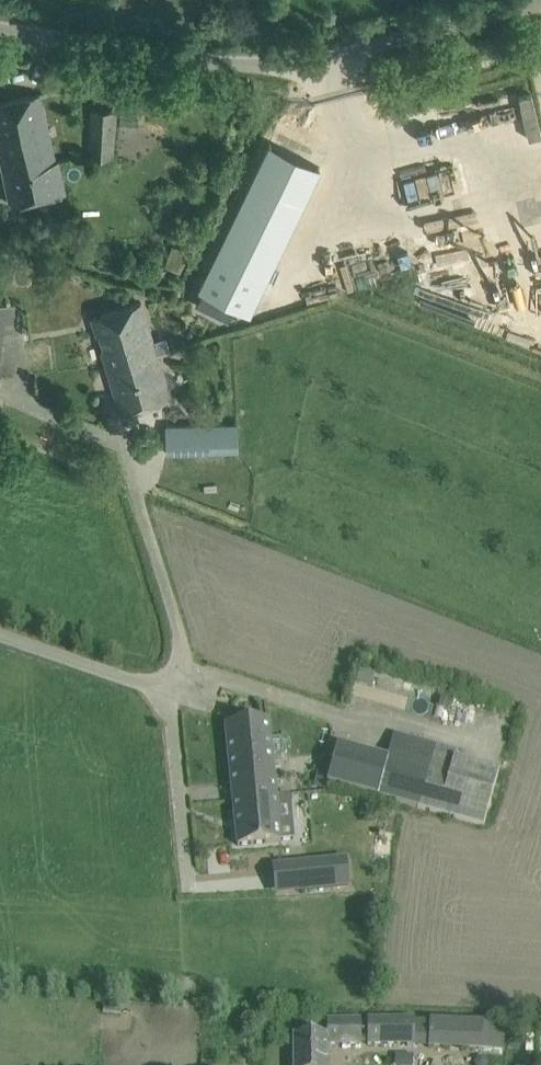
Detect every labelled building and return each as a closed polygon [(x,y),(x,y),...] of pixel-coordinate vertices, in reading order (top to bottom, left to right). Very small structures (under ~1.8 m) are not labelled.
[(62,199),(39,93),(0,101),(0,172),(8,211),(62,199)] [(87,158),(113,160),(117,111),(91,109),(87,158)] [(228,317),(234,305),(248,312),(320,167),(270,143),(199,287),(203,289),(197,301),(228,317)] [(14,300),(0,300),(0,339),(12,339),(14,300)] [(106,365),(156,352),(140,302),(91,317),(97,335),(104,333),(108,348),(101,350),(106,365)] [(170,397),(156,352),(106,365),(120,413),(170,397)] [(225,452),(224,424),(166,425),(167,453),(225,452)] [(270,767),(265,721),(225,725),(230,771),(270,767)] [(478,828),(494,769),(448,757),(446,765),(427,760),(431,744),(388,733),(382,758),(332,745),(321,787),(478,828)] [(270,767),(230,771),(237,846),(278,842),(270,767)] [(345,860),(295,865),(298,891),(348,886),(346,868),(346,860),(345,860)] [(293,1036),(293,1064),(328,1064),(328,1046),(363,1046),(362,1021),(327,1021),(328,1035),(293,1036)] [(369,1022),(369,1046),(415,1046),(415,1021),(369,1022)] [(429,1049),(483,1051),(484,1025),(430,1023),(429,1049)]
